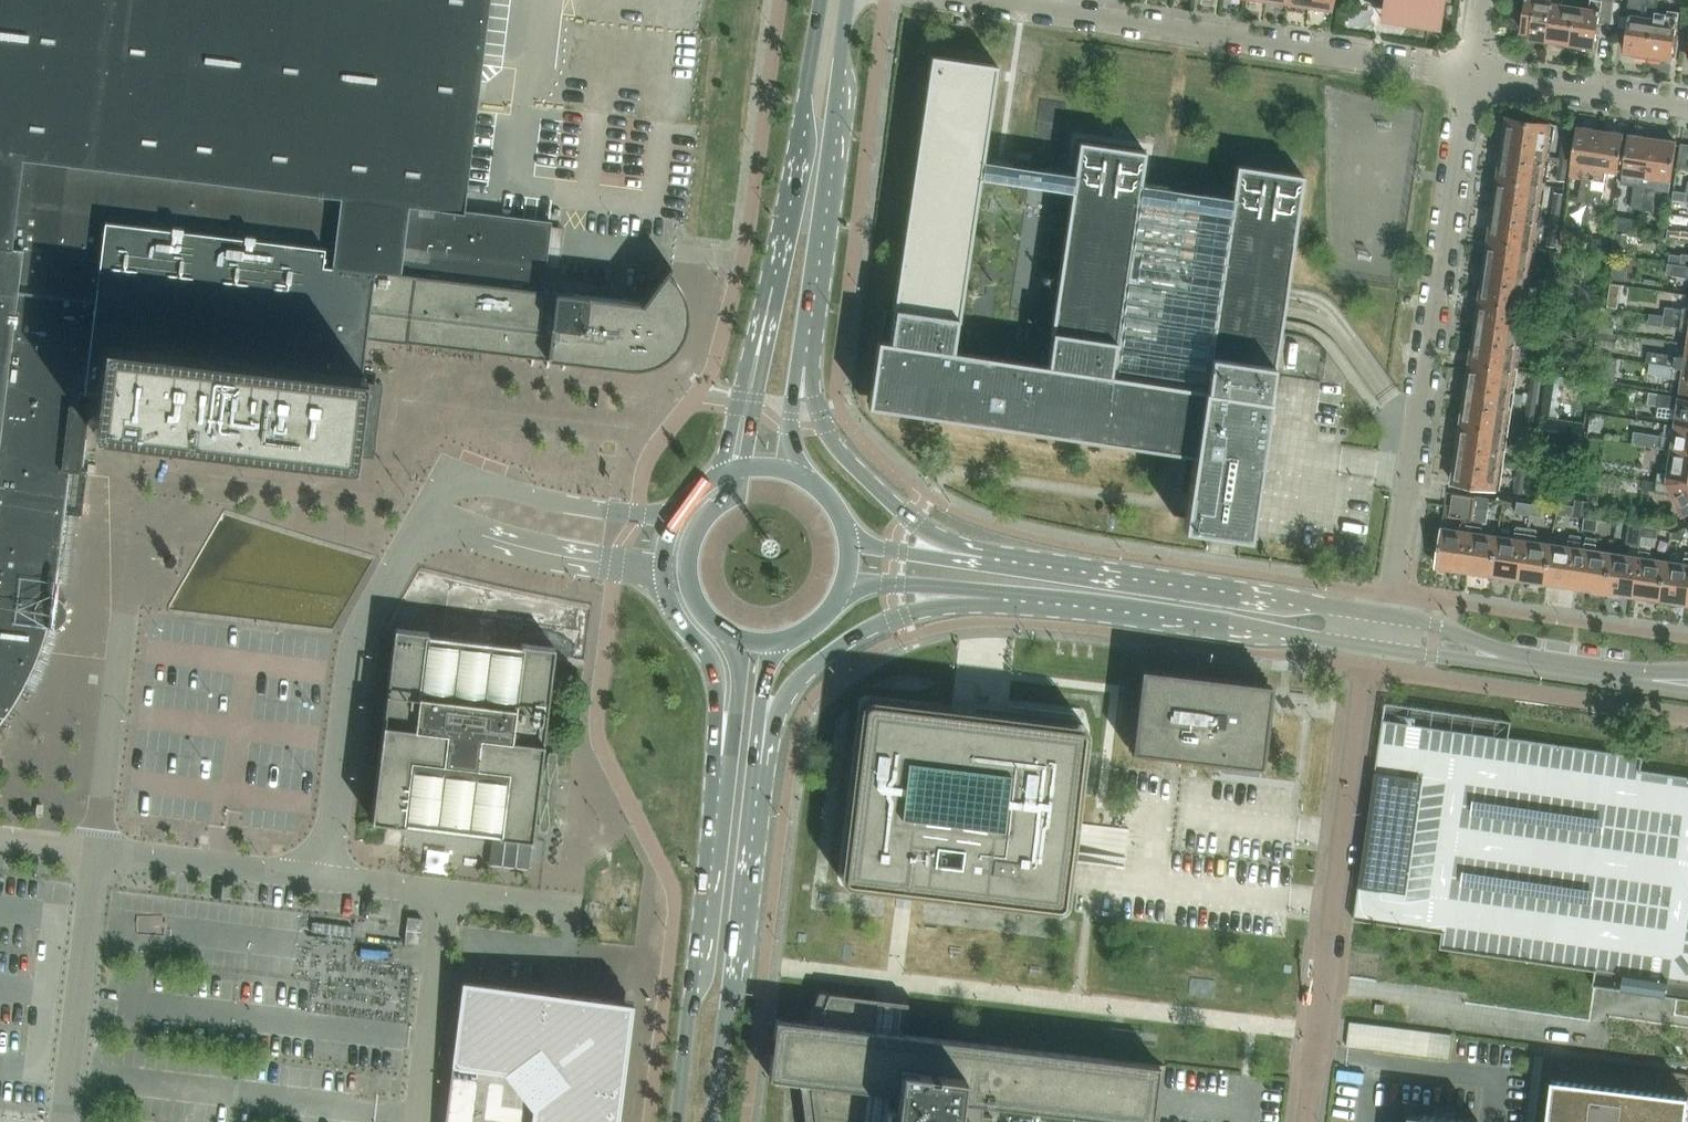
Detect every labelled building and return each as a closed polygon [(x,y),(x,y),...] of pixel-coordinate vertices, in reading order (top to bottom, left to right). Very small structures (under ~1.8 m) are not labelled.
[(4,715),(9,708),(13,701),(16,697),(19,692),(23,685),(30,671),(33,664),(35,659),(38,651),(42,641),(45,633),(47,624),(51,624),(56,623),(60,620),(63,616),(64,611),(63,606),(61,602),(57,598),(53,597),(62,528),(69,470),(80,471),(88,405),(78,404),(80,392),(85,392),(106,210),(323,242),(321,264),(412,275),(412,274),(542,290),(551,221),(463,210),(489,0),(0,0),(0,714),(3,715),(0,718),(0,720),(4,715)] [(1333,0),(1310,0),(1309,6),(1314,6),(1314,9),(1330,11),(1330,9),(1331,9),(1333,0)] [(1381,17),(1392,19),(1432,25),(1437,26),(1441,0),(1384,0),(1381,17)] [(1552,0),(1525,0),(1524,7),(1522,7),(1520,21),(1522,21),(1521,29),(1525,30),(1524,35),(1545,38),(1544,42),(1545,43),(1552,0)] [(1545,43),(1546,43),(1547,38),(1552,39),(1551,44),(1570,46),(1576,4),(1563,3),(1563,0),(1552,0),(1545,43)] [(1614,1),(1615,0),(1590,0),(1589,6),(1576,4),(1570,46),(1591,50),(1591,45),(1595,45),(1597,35),(1599,22),(1611,24),(1614,1)] [(1628,50),(1627,55),(1648,58),(1654,16),(1641,14),(1642,5),(1631,3),(1626,37),(1624,37),(1622,49),(1628,50)] [(1654,16),(1648,58),(1668,61),(1668,56),(1674,57),(1676,44),(1674,44),(1679,10),(1668,8),(1666,18),(1654,16)] [(1078,141),(1073,173),(982,160),(997,65),(930,55),(892,310),(894,310),(889,341),(877,339),(867,406),(1181,452),(1193,454),(1185,506),(1182,527),(1227,534),(1248,537),(1251,516),(1279,331),(1280,324),(1281,318),(1284,298),(1286,286),(1302,174),(1236,165),(1231,197),(1140,183),(1145,151),(1078,141)] [(1489,226),(1488,230),(1491,231),(1490,237),(1490,239),(1531,245),(1532,243),(1548,135),(1549,124),(1512,118),(1512,116),(1509,115),(1508,118),(1507,124),(1504,124),(1504,128),(1503,134),(1502,139),(1505,139),(1502,156),(1499,156),(1499,160),(1498,167),(1497,171),(1500,171),(1498,183),(1495,183),(1495,187),(1494,194),(1493,198),(1496,198),(1493,215),(1491,215),(1490,219),(1489,226)] [(1573,127),(1565,125),(1563,136),(1571,137),(1573,127)] [(1571,164),(1569,176),(1581,178),(1578,199),(1589,201),(1600,131),(1593,130),(1594,128),(1577,125),(1575,136),(1571,164)] [(1606,169),(1618,171),(1624,132),(1607,130),(1607,132),(1600,131),(1589,201),(1601,202),(1606,169)] [(1629,133),(1627,144),(1621,183),(1636,185),(1632,207),(1642,208),(1644,194),(1645,187),(1652,139),(1646,138),(1646,136),(1629,133)] [(1569,148),(1571,137),(1563,136),(1562,147),(1569,148)] [(1675,151),(1677,141),(1659,138),(1658,140),(1652,139),(1645,187),(1669,190),(1671,181),(1675,151)] [(1681,143),(1679,154),(1677,167),(1687,169),(1687,144),(1681,143)] [(1568,159),(1569,148),(1562,147),(1560,157),(1568,159)] [(1566,169),(1568,159),(1560,157),(1558,168),(1566,169)] [(1564,180),(1566,169),(1558,168),(1556,179),(1564,180)] [(1686,192),(1673,190),(1672,199),(1687,201),(1687,192),(1686,192)] [(1563,193),(1562,193),(1555,192),(1553,202),(1561,204),(1563,193)] [(1644,194),(1642,208),(1652,210),(1654,196),(1644,194)] [(1561,204),(1553,202),(1552,213),(1559,214),(1561,204)] [(321,264),(323,242),(106,210),(85,392),(98,394),(93,432),(354,463),(363,392),(365,374),(361,373),(366,337),(404,341),(412,275),(321,264)] [(1559,214),(1552,213),(1550,223),(1558,225),(1559,214)] [(1558,225),(1550,223),(1548,234),(1556,235),(1558,225)] [(1666,238),(1687,241),(1687,231),(1667,228),(1666,238)] [(1582,248),(1584,232),(1561,229),(1559,245),(1563,245),(1582,248)] [(1626,250),(1628,234),(1612,232),(1610,248),(1626,250)] [(1556,235),(1548,234),(1547,245),(1555,246),(1556,235)] [(1609,257),(1611,240),(1592,237),(1590,255),(1609,257)] [(1470,349),(1470,353),(1472,354),(1472,360),(1471,362),(1513,368),(1513,366),(1531,247),(1531,245),(1490,239),(1489,241),(1489,247),(1486,247),(1485,251),(1486,251),(1485,258),(1484,258),(1484,262),(1486,262),(1484,279),(1481,279),(1480,283),(1481,283),(1480,290),(1479,290),(1479,294),(1481,295),(1480,306),(1477,306),(1476,310),(1477,310),(1476,317),(1475,317),(1475,321),(1477,321),(1475,338),(1472,338),(1471,342),(1472,342),(1471,349),(1470,349)] [(1558,251),(1550,249),(1548,260),(1557,261),(1558,251)] [(1669,253),(1668,262),(1687,265),(1687,256),(1669,253)] [(1557,261),(1548,260),(1547,271),(1555,272),(1557,261)] [(1667,271),(1679,273),(1678,276),(1687,277),(1687,265),(1668,262),(1667,271)] [(1613,263),(1610,278),(1623,280),(1625,265),(1613,263)] [(412,275),(404,341),(518,355),(518,350),(630,363),(635,363),(638,363),(643,362),(647,361),(651,360),(656,357),(660,355),(663,353),(667,350),(670,346),(674,342),(676,337),(678,334),(680,329),(681,326),(681,323),(682,321),(682,319),(682,316),(682,313),(681,308),(681,304),(681,303),(680,299),(678,296),(663,277),(671,267),(669,265),(642,302),(542,290),(412,274),(412,275)] [(1555,272),(1547,271),(1545,281),(1554,283),(1555,272)] [(1554,283),(1545,281),(1544,292),(1552,293),(1554,283)] [(1552,293),(1544,292),(1542,303),(1550,304),(1552,293)] [(1609,298),(1608,307),(1618,308),(1619,299),(1609,298)] [(1664,315),(1687,319),(1687,307),(1683,306),(1682,308),(1665,306),(1664,315)] [(1664,315),(1663,316),(1662,324),(1679,327),(1679,329),(1687,330),(1687,319),(1664,315)] [(1615,320),(1600,318),(1598,331),(1612,334),(1615,320)] [(1598,331),(1596,345),(1616,348),(1618,334),(1612,334),(1598,331)] [(1646,361),(1649,362),(1687,368),(1687,343),(1686,343),(1684,355),(1675,354),(1675,356),(1647,352),(1646,361)] [(1452,472),(1451,476),(1454,477),(1453,483),(1495,489),(1513,370),(1513,368),(1471,362),(1471,364),(1470,370),(1467,370),(1467,374),(1466,381),(1465,385),(1468,385),(1465,402),(1463,402),(1462,406),(1461,413),(1460,417),(1463,418),(1461,429),(1459,429),(1458,433),(1457,440),(1456,444),(1459,444),(1456,461),(1454,461),(1453,465),(1454,465),(1453,472),(1452,472)] [(1649,362),(1648,373),(1682,378),(1680,391),(1687,393),(1687,368),(1649,362)] [(1598,370),(1597,379),(1614,381),(1616,373),(1598,370)] [(1540,374),(1532,372),(1530,383),(1539,384),(1540,374)] [(1543,414),(1558,416),(1563,376),(1547,374),(1543,414)] [(1539,384),(1530,383),(1528,394),(1537,395),(1539,384)] [(1648,401),(1668,403),(1667,407),(1676,408),(1674,420),(1674,422),(1687,424),(1687,397),(1649,392),(1648,401)] [(1537,395),(1528,394),(1527,404),(1535,406),(1537,395)] [(1535,406),(1527,404),(1525,415),(1534,416),(1535,406)] [(1534,416),(1525,415),(1524,426),(1532,427),(1534,416)] [(1548,417),(1546,434),(1580,439),(1583,423),(1548,417)] [(1632,443),(1641,445),(1671,449),(1687,452),(1687,424),(1674,422),(1674,425),(1672,436),(1653,434),(1634,431),(1632,443)] [(1530,439),(1521,438),(1520,449),(1529,450),(1530,439)] [(1546,463),(1574,467),(1577,448),(1549,443),(1546,463)] [(1529,450),(1520,449),(1518,459),(1527,461),(1529,450)] [(1656,481),(1656,482),(1666,483),(1687,480),(1687,452),(1671,449),(1667,472),(1657,471),(1656,481)] [(1527,461),(1518,459),(1517,470),(1525,471),(1527,461)] [(1524,482),(1525,471),(1517,470),(1515,481),(1524,482)] [(1643,479),(1641,489),(1654,491),(1656,482),(1656,481),(1643,479)] [(1654,491),(1672,493),(1683,516),(1687,513),(1687,480),(1666,483),(1656,482),(1654,491)] [(1522,493),(1524,482),(1515,481),(1513,491),(1522,493)] [(1442,528),(1436,565),(1440,566),(1441,568),(1457,571),(1457,568),(1465,570),(1473,519),(1471,519),(1473,507),(1475,495),(1452,492),(1450,504),(1445,504),(1444,516),(1462,519),(1460,530),(1442,528)] [(1475,495),(1473,507),(1487,509),(1489,497),(1475,495)] [(1575,499),(1573,515),(1589,517),(1591,501),(1575,499)] [(1515,513),(1528,515),(1530,503),(1516,501),(1515,513)] [(1530,503),(1528,515),(1541,516),(1543,505),(1530,503)] [(1558,503),(1556,514),(1571,516),(1573,505),(1558,503)] [(1597,519),(1584,517),(1582,528),(1596,530),(1597,519)] [(1473,519),(1465,570),(1474,571),(1473,573),(1492,576),(1498,535),(1481,532),(1483,521),(1473,519)] [(1626,533),(1643,536),(1644,526),(1628,523),(1626,533)] [(1498,535),(1492,576),(1511,579),(1511,576),(1519,578),(1527,527),(1516,526),(1514,537),(1498,535)] [(1644,526),(1643,536),(1657,538),(1658,528),(1644,526)] [(1537,529),(1527,527),(1519,578),(1528,579),(1527,581),(1545,584),(1551,543),(1535,540),(1537,529)] [(1565,585),(1574,586),(1582,535),(1570,534),(1568,545),(1551,543),(1545,584),(1565,587),(1565,585)] [(1586,536),(1579,587),(1587,588),(1587,590),(1606,593),(1612,551),(1595,549),(1597,538),(1586,536)] [(1625,593),(1634,595),(1641,544),(1629,542),(1628,554),(1612,551),(1606,593),(1625,596),(1625,593)] [(1641,544),(1634,595),(1642,596),(1641,598),(1660,601),(1666,560),(1649,557),(1651,545),(1641,544)] [(1660,601),(1679,604),(1680,602),(1687,603),(1687,551),(1685,550),(1683,562),(1666,560),(1660,601)] [(532,838),(554,659),(555,648),(555,647),(554,647),(522,643),(521,643),(521,644),(520,651),(427,640),(428,633),(428,632),(427,632),(395,628),(394,628),(394,629),(393,633),(371,818),(371,819),(371,820),(372,820),(386,821),(404,824),(405,823),(406,821),(498,832),(497,833),(497,834),(498,834),(498,835),(499,835),(530,839),(531,839),(532,839),(532,838)] [(1272,684),(1140,668),(1130,751),(1262,767),(1272,684)] [(1087,736),(1087,733),(1087,730),(1086,728),(1085,726),(1084,725),(1083,724),(1081,723),(1079,722),(1078,722),(975,710),(872,697),(871,697),(868,698),(867,698),(865,699),(863,700),(862,702),(861,704),(860,704),(860,706),(840,872),(839,874),(840,875),(840,877),(840,879),(841,880),(842,882),(843,883),(846,884),(850,886),(1054,910),(1056,910),(1058,910),(1061,909),(1063,908),(1064,907),(1066,905),(1067,903),(1067,900),(1087,736)] [(1593,985),(1687,999),(1687,776),(1641,769),(1643,756),(1509,737),(1511,721),(1385,702),(1354,919),(1442,932),(1440,948),(1595,970),(1593,985)] [(490,856),(489,863),(528,868),(529,861),(531,842),(530,842),(530,839),(499,835),(498,835),(498,834),(497,834),(497,833),(497,837),(492,837),(490,856)] [(422,918),(407,916),(404,942),(419,944),(422,918)] [(633,1001),(573,994),(462,980),(445,1121),(618,1121),(633,1001)] [(768,1077),(771,1077),(799,1080),(809,1081),(814,1121),(991,1121),(991,1119),(992,1116),(982,1115),(983,1103),(1020,1107),(1143,1121),(1159,1121),(1159,1120),(1151,1119),(1158,1068),(1165,1069),(1166,1065),(903,1033),(901,1033),(897,1032),(873,1030),(877,1000),(876,1000),(853,998),(847,997),(848,994),(818,991),(817,993),(817,995),(827,996),(816,1023),(806,1022),(775,1018),(768,1073),(768,1077)] [(1350,1021),(1346,1046),(1448,1058),(1452,1033),(1350,1021)] [(1687,1119),(1687,1094),(1554,1078),(1549,1121),(1687,1121),(1687,1119)] [(102,1109),(90,1108),(88,1121),(101,1121),(102,1109)] [(1411,1112),(1410,1121),(1478,1121),(1478,1120),(1411,1112)]
